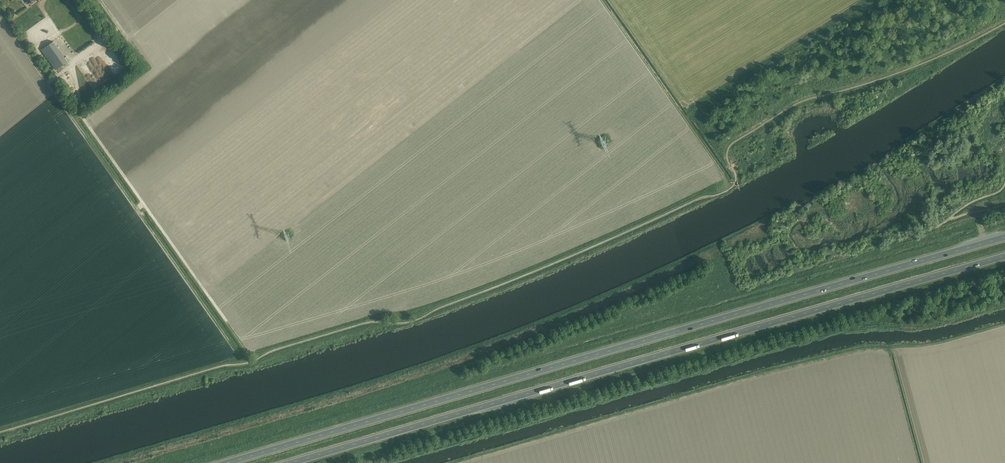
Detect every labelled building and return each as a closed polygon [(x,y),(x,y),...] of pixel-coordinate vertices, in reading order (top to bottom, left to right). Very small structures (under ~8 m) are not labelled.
[(78,35),(76,36),(79,41),(90,33),(82,21),(77,23),(80,27),(75,30),(78,35)] [(53,41),(42,50),(56,69),(67,61),(53,41)] [(100,73),(95,76),(100,85),(104,82),(100,73)]
